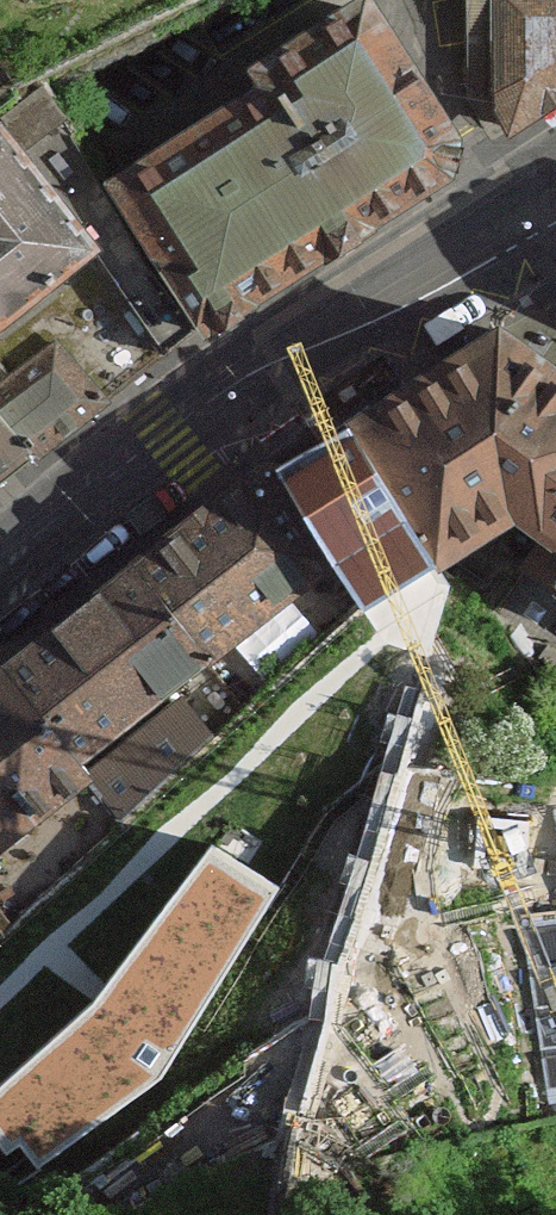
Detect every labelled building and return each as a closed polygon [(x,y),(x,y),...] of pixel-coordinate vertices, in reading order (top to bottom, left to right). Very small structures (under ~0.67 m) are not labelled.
[(513,126),(555,98),(555,0),(501,0),(501,104),(513,126)] [(23,453),(208,318),(281,271),(456,155),(355,5),(264,67),(270,85),(127,178),(61,94),(0,142),(0,471),(23,453)] [(349,427),(433,567),(442,582),(526,529),(553,551),(555,553),(555,358),(517,329),(349,427)] [(433,567),(349,427),(280,471),(348,582),(364,609),(433,567)] [(147,569),(222,672),(348,582),(280,471),(147,569)] [(553,551),(529,576),(555,595),(555,553),(553,551)] [(147,569),(15,671),(92,770),(222,672),(147,569)] [(0,682),(0,865),(104,785),(92,770),(15,671),(0,682)] [(0,1086),(0,1145),(8,1156),(21,1147),(39,1169),(162,1080),(282,888),(211,844),(101,993),(94,1001),(0,1086)] [(527,927),(555,1108),(555,925),(527,927)]
